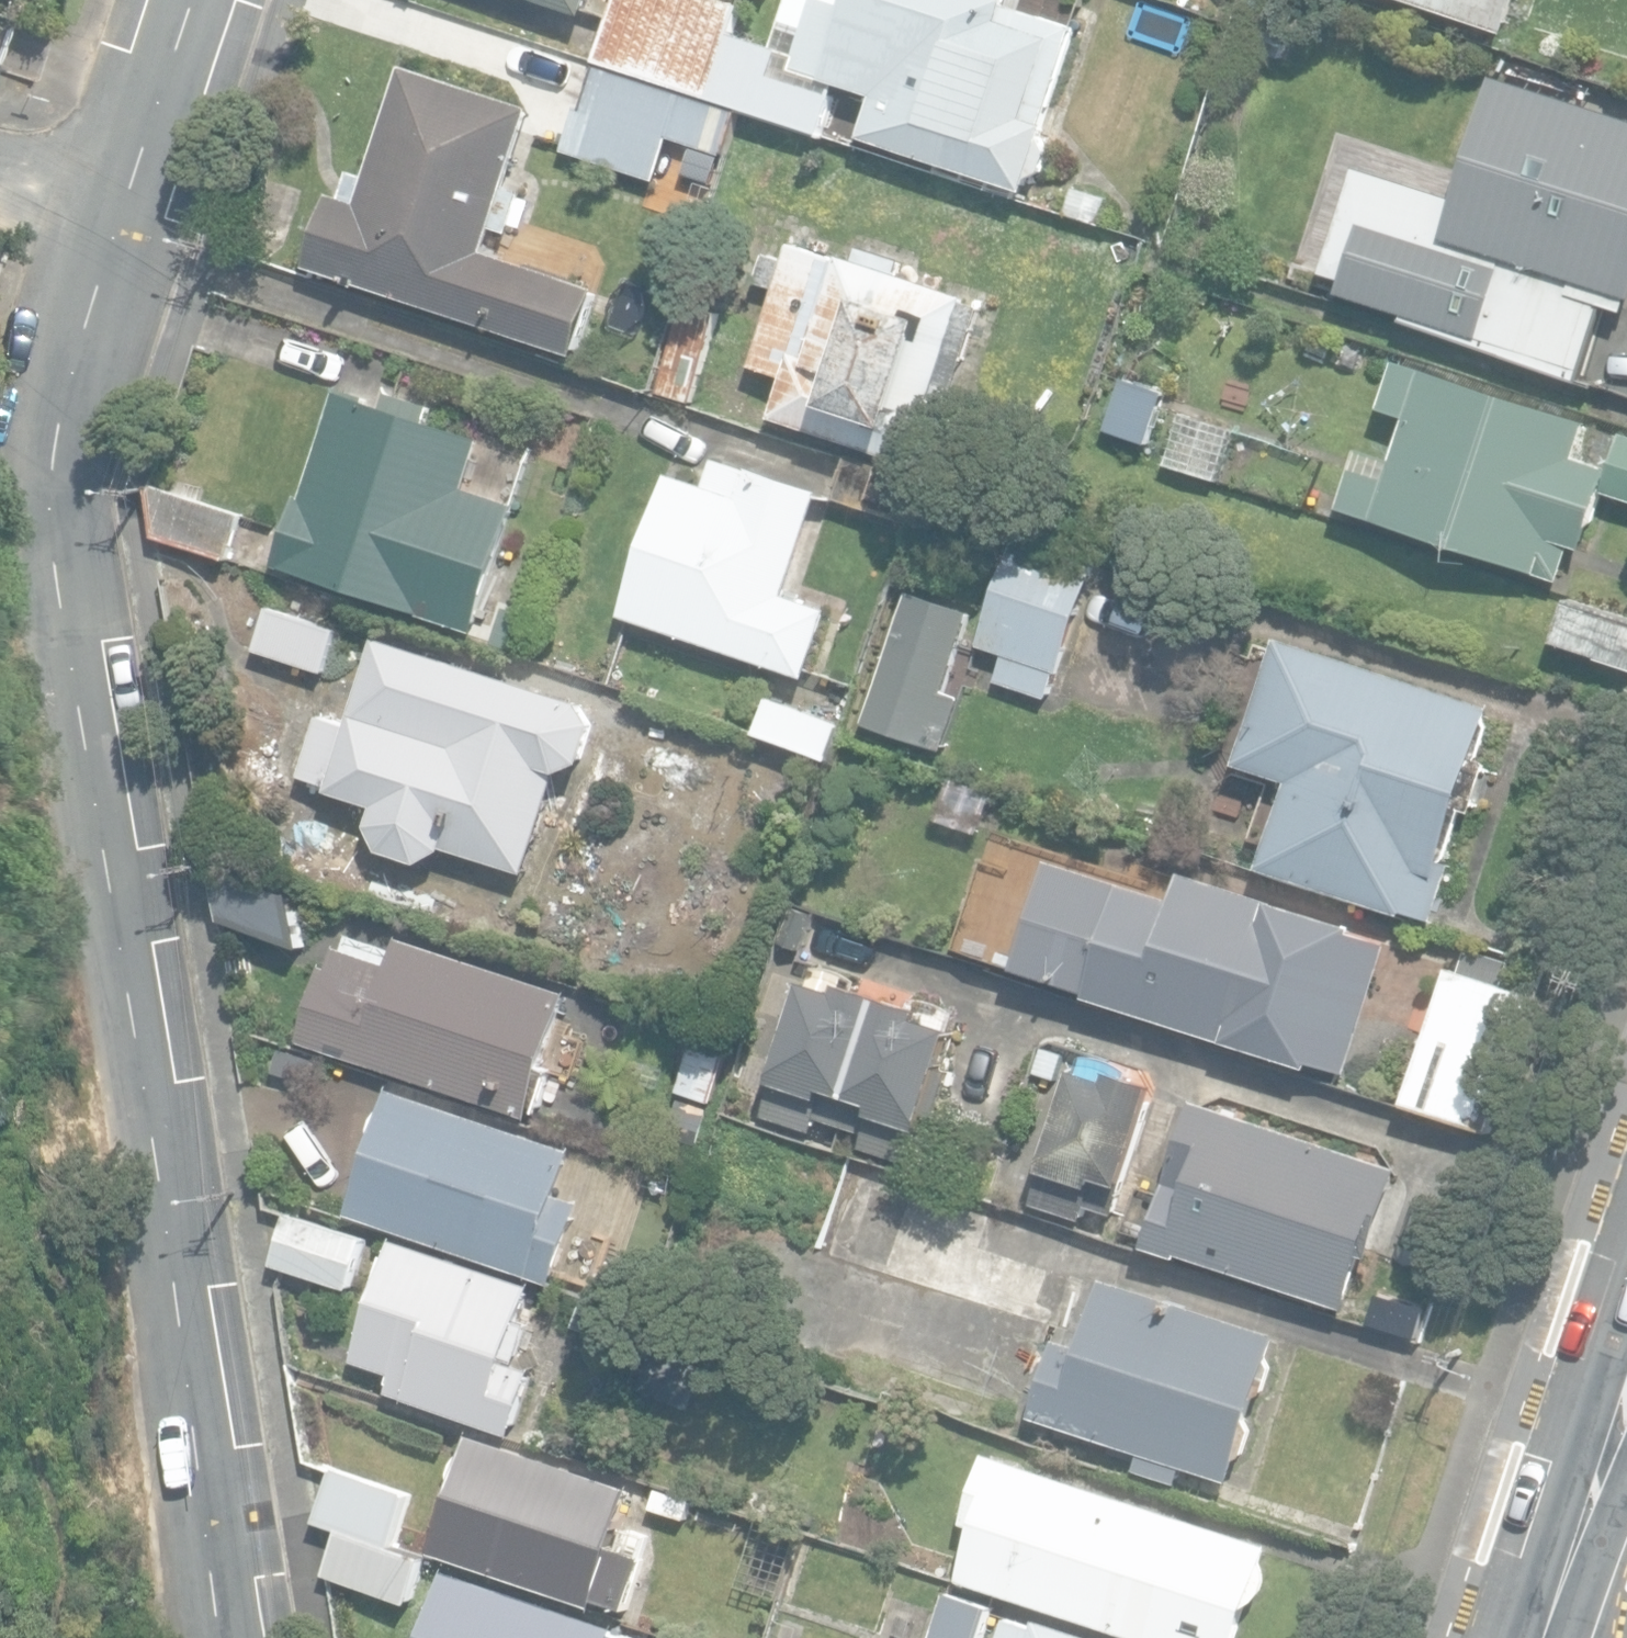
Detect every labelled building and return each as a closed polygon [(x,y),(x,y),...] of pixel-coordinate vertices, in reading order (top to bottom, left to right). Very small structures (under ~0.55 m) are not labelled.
[(587,17),(593,0),(537,0),(587,17)] [(1032,194),(1039,176),(1045,174),(1054,152),(1049,145),(1056,126),(1049,123),(1077,30),(1012,8),(1013,1),(1011,0),(788,0),(773,46),(735,35),(743,6),(727,0),(619,0),(599,61),(824,133),(840,85),(878,98),(865,139),(1032,194)] [(1508,34),(1519,0),(1411,0),(1508,34)] [(1575,379),(1606,295),(1625,302),(1626,296),(1626,102),(1512,60),(1460,202),(1365,167),(1327,270),(1345,295),(1575,379)] [(673,168),(717,182),(741,109),(599,62),(569,153),(656,181),(671,137),(682,140),(673,168)] [(309,267),(579,354),(600,290),(489,254),(497,229),(512,234),(526,190),(509,185),(534,109),(407,68),(371,180),(351,173),(343,197),(332,194),(309,267)] [(1066,215),(1103,223),(1109,195),(1073,187),(1066,215)] [(776,417),(938,470),(945,449),(954,452),(965,421),(954,417),(958,405),(952,403),(983,307),(968,302),(970,296),(903,273),(907,261),(863,246),(858,260),(843,255),(841,261),(792,244),(786,261),(768,255),(759,281),(780,288),(755,363),(789,375),(776,417)] [(659,393),(693,404),(721,313),(687,303),(687,304),(659,393)] [(1338,508),(1558,579),(1569,545),(1582,550),(1608,469),(1575,458),(1587,421),(1398,360),(1382,409),(1409,418),(1396,457),(1361,445),(1353,470),(1350,469),(1338,508)] [(1108,430),(1150,443),(1165,393),(1123,381),(1108,430)] [(341,392),(308,500),(298,497),(276,565),(477,629),(497,575),(521,509),(470,493),(488,435),(431,417),(434,406),(391,393),(387,407),(341,392)] [(1626,504),(1626,428),(1606,497),(1626,504)] [(912,522),(913,523),(927,480),(850,455),(836,498),(912,522)] [(626,616),(810,678),(833,610),(832,610),(789,595),(823,494),(754,470),(721,458),(711,487),(674,474),(626,616)] [(158,537),(232,560),(246,514),(151,485),(158,537)] [(996,680),(1049,699),(1058,673),(1064,675),(1104,562),(1020,532),(980,644),(1006,653),(996,680)] [(477,629),(512,641),(512,640),(530,585),(497,575),(477,629)] [(867,723),(947,751),(965,698),(950,692),(977,615),(913,593),(867,723)] [(1626,664),(1626,618),(1570,600),(1557,641),(1626,664)] [(256,652),(327,673),(340,630),(270,608),(269,608),(256,652)] [(1407,912),(1436,922),(1454,864),(1444,860),(1494,707),(1281,638),(1279,637),(1238,765),(1290,782),(1262,868),(1406,914),(1407,912)] [(449,849),(530,874),(561,773),(563,773),(586,763),(600,724),(586,701),(383,638),(355,727),(323,716),(304,776),(334,785),(332,790),(379,805),(379,806),(374,826),(385,850),(425,863),(449,849)] [(757,732),(834,759),(846,724),(845,724),(769,697),(757,732)] [(224,920),(306,948),(295,896),(272,887),(212,866),(224,920)] [(1315,1060),(1350,1071),(1390,945),(1356,933),(1358,927),(1321,915),(1187,872),(1178,900),(1060,866),(1027,966),(1312,1068),(1315,1060)] [(802,956),(816,913),(790,905),(777,948),(802,956)] [(302,1040),(531,1115),(572,993),(486,965),(404,938),(395,966),(339,948),(332,968),(327,967),(302,1040)] [(1405,1103),(1490,1132),(1535,998),(1451,970),(1405,1103)] [(844,987),(809,976),(765,1114),(817,1131),(830,1088),(855,1096),(887,992),(847,979),(844,987)] [(912,1162),(957,1027),(925,1017),(928,1006),(887,992),(855,1096),(878,1104),(864,1146),(912,1162)] [(677,1092),(714,1104),(731,1050),(694,1038),(677,1092)] [(1056,1079),(1064,1054),(1043,1048),(1036,1073),(1056,1079)] [(1030,1201),(1080,1219),(1086,1204),(1112,1213),(1159,1082),(1118,1068),(1114,1079),(1075,1066),(1030,1201)] [(554,1282),(581,1203),(558,1195),(574,1149),(391,1087),(349,1213),(554,1282)] [(1181,1253),(1347,1307),(1364,1256),(1370,1258),(1400,1168),(1196,1101),(1168,1189),(1129,1176),(1110,1234),(1180,1256),(1181,1253)] [(375,1235),(290,1210),(274,1268),(358,1293),(375,1235)] [(390,1392),(516,1433),(537,1369),(512,1361),(536,1286),(397,1240),(357,1361),(397,1374),(390,1392)] [(1184,1466),(1230,1482),(1279,1335),(1107,1278),(1085,1347),(1059,1339),(1033,1415),(1143,1451),(1138,1467),(1179,1481),(1184,1466)] [(1388,1281),(1373,1325),(1418,1340),(1432,1295),(1388,1281)] [(600,1599),(628,1609),(645,1557),(615,1547),(635,1487),(473,1433),(472,1432),(433,1549),(598,1605),(600,1599)] [(1138,1637),(1239,1637),(1271,1543),(989,1451),(964,1519),(977,1523),(959,1579),(1138,1637)] [(317,1520),(341,1528),(394,1545),(412,1492),(336,1467),(334,1467),(317,1520)] [(701,1494),(665,1483),(658,1505),(694,1516),(701,1494)] [(394,1545),(341,1528),(326,1574),(413,1603),(428,1557),(394,1545)] [(618,1632),(620,1627),(449,1571),(446,1571),(424,1637),(637,1637),(618,1632)] [(994,1605),(951,1591),(935,1637),(983,1637),(994,1605)] [(1039,1618),(1037,1626),(1010,1618),(1003,1637),(1101,1637),(1039,1618)]
